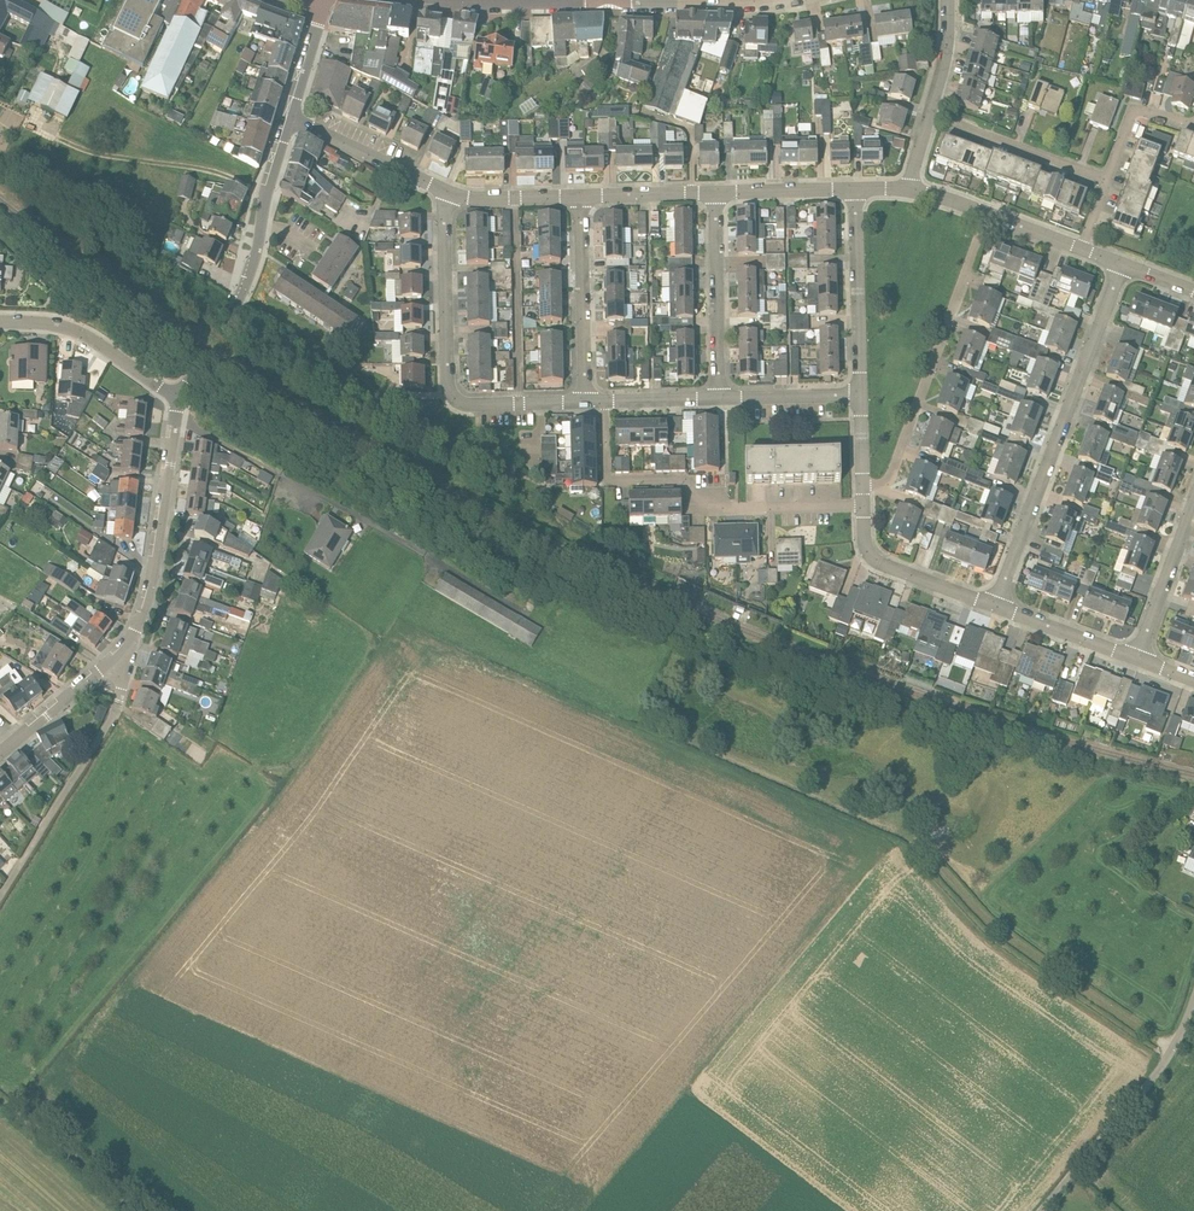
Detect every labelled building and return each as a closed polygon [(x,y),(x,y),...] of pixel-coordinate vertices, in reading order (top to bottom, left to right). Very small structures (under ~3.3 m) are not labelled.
[(63,27),(37,13),(36,15),(8,0),(3,0),(0,5),(0,32),(9,16),(30,27),(31,24),(72,47),(78,34),(63,27)] [(120,2),(124,4),(102,47),(144,68),(164,24),(154,20),(156,16),(161,7),(164,0),(121,0),(120,2)] [(166,10),(162,19),(156,16),(154,20),(164,24),(170,27),(181,3),(182,0),(164,0),(161,7),(166,10)] [(200,12),(206,1),(203,0),(182,0),(181,3),(200,12)] [(231,0),(203,0),(206,1),(226,10),(231,0)] [(223,53),(237,26),(235,25),(241,13),(252,17),(257,6),(242,0),(231,0),(226,10),(223,16),(207,43),(223,53)] [(994,14),(994,0),(981,0),(981,14),(994,14)] [(1006,14),(1006,0),(994,0),(994,14),(1006,14)] [(1018,14),(1018,0),(1006,0),(1006,14),(1018,14)] [(1030,24),(1030,0),(1018,0),(1018,14),(1018,24),(1030,24)] [(1043,14),(1043,4),(1043,0),(1030,0),(1030,24),(1030,23),(1043,23),(1043,14)] [(1096,0),(1072,0),(1072,5),(1071,11),(1078,13),(1079,5),(1084,5),(1082,14),(1093,16),(1096,0)] [(1111,0),(1096,0),(1093,16),(1093,17),(1094,16),(1100,17),(1099,25),(1105,26),(1108,16),(1111,0)] [(1148,0),(1111,0),(1108,16),(1119,19),(1123,0),(1134,3),(1126,35),(1136,38),(1138,28),(1143,9),(1145,10),(1148,0)] [(1138,28),(1152,31),(1151,36),(1163,39),(1166,31),(1167,18),(1171,0),(1148,0),(1145,10),(1143,9),(1138,28)] [(1189,0),(1187,0),(1171,0),(1167,18),(1176,20),(1167,50),(1170,51),(1168,57),(1172,59),(1173,56),(1175,49),(1189,0)] [(1183,51),(1186,52),(1193,26),(1193,2),(1189,0),(1175,49),(1183,51)] [(69,15),(43,2),(37,13),(63,27),(69,15)] [(223,16),(216,12),(214,19),(200,12),(181,3),(170,27),(148,74),(149,74),(142,89),(172,103),(178,91),(207,43),(206,43),(223,16)] [(393,11),(378,9),(342,5),(337,8),(329,30),(356,34),(352,69),(364,74),(363,75),(373,79),(380,82),(388,37),(393,11)] [(285,33),(290,19),(262,8),(257,6),(252,17),(258,20),(257,26),(254,25),(250,36),(253,37),(267,42),(273,44),(276,34),(278,35),(283,33),(285,33)] [(409,37),(413,13),(393,11),(388,37),(396,39),(396,35),(409,37)] [(439,41),(441,20),(432,19),(433,15),(420,14),(414,74),(416,76),(436,78),(442,79),(443,71),(446,50),(437,49),(438,41),(439,41)] [(911,35),(909,15),(892,17),(892,21),(895,37),(896,43),(913,41),(912,35),(911,35)] [(471,53),(473,44),(478,27),(479,20),(454,17),(451,42),(452,42),(451,50),(455,51),(454,59),(469,61),(471,53)] [(578,41),(576,41),(578,52),(567,60),(568,67),(579,60),(579,58),(589,57),(588,44),(587,36),(589,36),(589,29),(587,29),(585,17),(573,18),(574,31),(577,30),(578,41)] [(602,42),(604,26),(604,17),(585,17),(587,29),(589,29),(589,36),(587,36),(588,44),(593,43),(594,54),(598,55),(602,42)] [(676,17),(676,43),(701,43),(709,18),(676,17)] [(895,37),(892,21),(892,17),(875,20),(878,39),(895,37)] [(521,23),(519,48),(531,48),(552,47),(554,47),(555,69),(568,67),(567,59),(566,43),(576,41),(578,41),(577,30),(574,31),(573,18),(529,19),(529,23),(521,23)] [(701,45),(699,51),(721,60),(733,26),(733,18),(709,18),(701,43),(701,45)] [(284,46),(296,51),(305,24),(290,19),(285,33),(283,33),(278,35),(276,34),(273,44),(280,47),(281,44),(284,46)] [(862,40),(861,33),(859,19),(842,22),(845,42),(846,54),(854,53),(852,41),(862,40)] [(610,37),(618,37),(632,37),(633,22),(610,21),(610,37)] [(766,40),(767,21),(754,21),(753,25),(746,25),(746,45),(744,45),(744,58),(757,58),(757,52),(776,52),(776,40),(766,40)] [(652,41),(652,22),(633,22),(632,37),(630,62),(638,64),(639,56),(641,57),(643,41),(652,41)] [(826,45),(845,42),(842,22),(824,24),(826,45)] [(809,24),(793,26),(796,44),(793,45),(794,53),(811,51),(810,43),(812,43),(809,24)] [(488,40),(489,28),(478,27),(473,44),(482,45),(482,40),(488,40)] [(684,71),(692,71),(699,51),(701,43),(676,43),(676,32),(669,32),(669,42),(645,107),(668,115),(684,71)] [(13,35),(10,42),(20,47),(31,52),(38,38),(27,33),(24,39),(13,35)] [(972,45),(995,51),(998,39),(976,33),(972,45)] [(8,61),(13,52),(7,49),(11,43),(10,42),(2,38),(0,37),(0,56),(8,61)] [(400,40),(396,39),(388,37),(380,82),(382,83),(382,84),(404,96),(411,100),(418,88),(407,82),(410,78),(396,70),(394,73),(395,65),(398,66),(399,59),(397,59),(400,40)] [(630,62),(632,37),(618,37),(616,62),(622,63),(635,67),(630,81),(647,87),(652,70),(640,67),(641,65),(638,64),(630,62)] [(873,66),(872,61),(870,44),(869,41),(858,43),(862,67),(873,66)] [(280,47),(273,44),(267,42),(264,52),(274,55),(269,69),(288,76),(295,53),(280,47)] [(812,43),(810,43),(811,51),(812,58),(821,57),(820,50),(819,42),(812,43)] [(730,72),(739,47),(728,43),(719,68),(730,72)] [(870,44),(872,61),(881,60),(879,43),(870,44)] [(482,45),(473,44),(471,53),(477,54),(475,70),(482,71),(483,66),(493,67),(496,46),(482,45)] [(992,63),(995,51),(972,45),(969,57),(992,63)] [(493,67),(511,70),(512,61),(518,62),(519,48),(514,48),(496,46),(493,67)] [(241,60),(248,64),(251,65),(255,54),(246,49),(241,60)] [(831,66),(830,59),(828,49),(820,50),(821,57),(822,67),(831,66)] [(1181,59),(1183,51),(1175,49),(1173,56),(1181,59)] [(446,50),(443,71),(452,72),(454,59),(455,51),(451,50),(446,50)] [(898,59),(900,74),(917,71),(914,56),(898,59)] [(988,75),(992,63),(969,57),(965,69),(988,75)] [(79,63),(72,59),(70,58),(64,69),(73,74),(68,86),(80,92),(80,91),(84,93),(90,80),(86,78),(90,68),(79,63)] [(586,77),(601,65),(597,58),(586,66),(587,68),(582,71),(586,77)] [(243,75),(248,64),(241,60),(235,71),(243,75)] [(339,109),(339,108),(346,87),(351,70),(324,61),(321,72),(316,89),(318,89),(315,100),(326,103),(326,104),(339,109)] [(616,77),(630,81),(635,67),(622,63),(616,62),(613,71),(618,72),(616,77)] [(1029,72),(1031,64),(1022,62),(1020,70),(1029,72)] [(518,66),(516,87),(535,74),(533,71),(533,66),(518,66)] [(873,66),(865,67),(866,76),(874,75),(873,66)] [(269,69),(269,70),(261,67),(257,81),(258,82),(283,93),(288,76),(269,69)] [(985,87),(988,75),(965,69),(962,80),(985,87)] [(445,117),(452,72),(443,71),(442,79),(436,78),(431,109),(435,111),(442,115),(445,117)] [(1193,91),(1193,85),(1181,81),(1182,76),(1169,72),(1166,81),(1162,95),(1173,99),(1172,104),(1188,109),(1193,91)] [(80,92),(68,86),(42,74),(32,94),(28,101),(68,120),(81,93),(80,92)] [(120,89),(128,78),(122,74),(115,86),(120,89)] [(1141,101),(1145,85),(1136,83),(1137,81),(1125,78),(1121,95),(1141,101)] [(382,83),(380,82),(373,79),(365,95),(355,90),(346,87),(339,108),(344,111),(343,115),(358,122),(363,112),(367,114),(382,84),(382,83)] [(485,99),(491,81),(484,79),(478,96),(485,99)] [(910,102),(915,85),(896,79),(893,89),(890,88),(887,95),(910,102)] [(1154,92),(1162,95),(1166,81),(1158,79),(1154,92)] [(581,88),(589,94),(595,87),(587,80),(581,88)] [(982,99),(985,87),(962,80),(959,92),(982,99)] [(491,81),(485,99),(492,101),(498,84),(491,81)] [(283,93),(258,82),(254,95),(280,103),(283,93)] [(1055,115),(1056,115),(1064,95),(1048,89),(1049,87),(1037,82),(1028,106),(1040,111),(1040,109),(1055,114),(1055,115)] [(700,125),(710,96),(685,87),(675,117),(700,125)] [(28,101),(32,94),(22,90),(17,101),(27,105),(28,101)] [(884,102),(886,94),(872,90),(870,98),(884,102)] [(978,111),(982,99),(959,92),(955,104),(978,111)] [(781,93),(771,94),(772,104),(782,103),(781,93)] [(276,114),(280,103),(254,95),(251,106),(276,114)] [(405,114),(411,100),(404,96),(398,111),(405,114)] [(1108,130),(1118,103),(1100,96),(1090,123),(1108,130)] [(459,99),(449,97),(447,113),(457,114),(459,99)] [(490,109),(492,102),(492,101),(485,99),(482,106),(490,109)] [(1015,100),(1012,108),(1018,110),(1021,102),(1015,100)] [(831,134),(830,103),(830,101),(822,101),(822,116),(823,134),(831,134)] [(1076,105),(1068,102),(1065,110),(1074,113),(1076,105)] [(271,130),(276,114),(247,105),(242,121),(271,130)] [(597,110),(592,119),(629,117),(629,106),(617,107),(617,109),(597,110)] [(773,111),(773,121),(773,122),(782,122),(781,106),(773,107),(773,111)] [(901,132),(906,114),(883,108),(880,118),(885,119),(883,126),(883,127),(901,132)] [(1008,108),(1006,115),(1016,118),(1018,110),(1008,108)] [(369,128),(386,136),(390,128),(395,117),(377,109),(369,128)] [(172,111),(168,119),(181,126),(185,118),(172,111)] [(435,129),(442,115),(435,111),(428,125),(428,126),(429,126),(435,129)] [(210,126),(234,133),(235,131),(247,134),(242,151),(263,158),(271,130),(242,121),(223,115),(221,115),(217,114),(216,113),(210,126)] [(443,133),(450,119),(445,117),(442,115),(435,129),(443,133)] [(854,124),(862,126),(869,128),(871,121),(852,115),(854,124)] [(418,151),(429,126),(428,126),(428,125),(412,117),(412,118),(401,143),(418,151)] [(599,135),(602,135),(609,135),(608,119),(598,120),(599,135)] [(609,135),(616,134),(616,128),(616,119),(608,119),(609,135)] [(558,121),(559,139),(570,139),(569,120),(558,121)] [(592,120),(584,120),(585,129),(593,129),(592,120)] [(509,154),(510,154),(509,121),(500,121),(500,137),(501,137),(502,152),(485,153),(485,174),(503,173),(503,152),(509,152),(509,154)] [(535,172),(534,145),(534,143),(519,143),(519,121),(509,121),(510,154),(516,154),(517,173),(535,172)] [(549,139),(559,139),(558,121),(548,121),(549,139)] [(764,139),(766,139),(773,139),(773,130),(773,122),(773,121),(763,121),(764,139)] [(460,122),(460,143),(471,143),(471,122),(460,122)] [(659,155),(658,124),(650,122),(651,134),(651,149),(634,150),(634,170),(652,169),(652,153),(658,152),(659,155)] [(723,123),(724,140),(733,140),(733,123),(723,123)] [(687,149),(667,149),(666,126),(658,124),(659,155),(665,155),(665,169),(682,168),(682,161),(688,161),(687,149)] [(862,137),(862,126),(854,124),(855,147),(862,147),(862,164),(881,163),(880,145),(879,145),(879,137),(862,137)] [(702,143),(702,141),(704,141),(704,135),(703,126),(695,127),(695,143),(702,143)] [(782,138),(782,130),(773,130),(773,139),(774,146),(781,146),(781,166),(799,165),(798,137),(782,138)] [(203,139),(205,135),(197,131),(195,135),(203,139)] [(1157,164),(1161,152),(1166,154),(1172,138),(1154,132),(1152,136),(1146,134),(1142,144),(1139,143),(1135,155),(1157,164)] [(1185,160),(1193,138),(1181,134),(1173,155),(1185,160)] [(431,156),(447,164),(456,145),(439,137),(434,147),(435,147),(431,156)] [(817,165),(816,139),(798,139),(798,137),(799,165),(817,165)] [(849,164),(848,147),(848,137),(839,137),(839,141),(830,142),(831,164),(849,164)] [(1193,138),(1185,160),(1193,163),(1193,139),(1193,138)] [(350,159),(342,155),(325,147),(299,139),(294,155),(314,161),(318,162),(320,155),(324,154),(329,156),(330,161),(337,164),(337,165),(345,169),(350,159)] [(749,167),(766,166),(766,139),(764,139),(749,139),(749,167)] [(897,139),(895,147),(906,150),(908,141),(897,139)] [(949,166),(957,143),(944,139),(936,161),(949,166)] [(718,143),(718,148),(702,148),(700,148),(701,168),(718,167),(718,153),(724,153),(724,143),(718,143)] [(960,170),(968,148),(957,143),(949,166),(960,170)] [(552,172),(552,152),(552,144),(534,145),(535,172),(552,172)] [(259,169),(263,158),(242,151),(234,147),(230,154),(259,169)] [(749,147),(731,147),(732,167),(749,167),(749,147)] [(980,152),(968,148),(960,170),(958,176),(970,180),(972,174),(980,152)] [(634,150),(624,150),(616,151),(617,170),(634,170),(634,150)] [(566,171),(585,171),(584,151),(565,152),(566,171)] [(603,171),(603,152),(594,151),(584,151),(585,171),(603,171)] [(985,177),(993,154),(992,156),(980,152),(972,174),(984,179),(985,177)] [(467,174),(485,174),(485,153),(466,153),(467,174)] [(997,181),(1005,159),(993,154),(985,177),(997,181)] [(311,170),(314,161),(294,155),(289,168),(309,175),(309,178),(323,192),(329,196),(334,189),(329,186),(311,170)] [(1153,175),(1157,164),(1135,155),(1130,167),(1153,175)] [(1017,163),(1005,159),(997,181),(995,186),(1007,191),(1017,163)] [(934,161),(930,174),(944,179),(948,166),(934,161)] [(1021,190),(1029,168),(1017,163),(1007,191),(1019,195),(1021,190)] [(1148,187),(1153,175),(1130,167),(1126,179),(1157,191),(1157,190),(1151,188),(1152,188),(1148,187)] [(337,213),(342,205),(329,196),(323,192),(309,178),(309,175),(289,168),(281,193),(309,208),(318,214),(326,206),(337,213)] [(1031,198),(1039,176),(1041,172),(1029,168),(1021,190),(1032,194),(1031,198)] [(1043,203),(1051,181),(1039,176),(1031,198),(1043,203)] [(190,199),(195,181),(182,177),(177,195),(190,199)] [(1152,203),(1157,191),(1126,179),(1126,180),(1129,181),(1125,192),(1152,203)] [(1055,207),(1063,185),(1051,181),(1043,203),(1055,207)] [(1066,212),(1075,190),(1063,185),(1055,207),(1066,212)] [(242,207),(248,194),(229,186),(226,191),(216,187),(213,194),(242,207)] [(334,189),(329,196),(342,205),(346,198),(334,189)] [(1079,216),(1087,194),(1075,190),(1066,212),(1079,216)] [(1148,215),(1152,203),(1125,192),(1120,205),(1142,213),(1148,215)] [(236,220),(242,207),(213,194),(208,204),(219,209),(218,212),(236,220)] [(1138,224),(1142,213),(1120,205),(1116,216),(1138,224)] [(777,225),(784,224),(784,208),(776,209),(777,225)] [(788,224),(796,224),(795,208),(787,208),(788,224)] [(818,223),(834,223),(834,208),(809,209),(809,216),(813,216),(814,223),(818,223)] [(738,225),(755,225),(760,225),(760,210),(738,210),(738,225)] [(396,222),(396,212),(376,213),(372,222),(396,222)] [(694,213),(691,213),(691,212),(675,213),(675,221),(670,222),(670,228),(675,228),(692,228),(691,221),(694,221),(694,213)] [(638,229),(646,229),(646,213),(638,213),(638,229)] [(651,229),(659,228),(658,213),(651,213),(651,229)] [(603,229),(605,229),(622,229),(622,214),(605,214),(605,222),(603,222),(603,229)] [(538,231),(560,231),(559,215),(538,216),(538,231)] [(1133,237),(1138,224),(1116,216),(1111,228),(1133,237)] [(487,217),(466,217),(466,233),(488,233),(487,217)] [(401,238),(420,237),(420,219),(400,220),(401,238)] [(226,242),(233,228),(216,221),(213,228),(210,227),(207,234),(226,242)] [(834,223),(818,223),(818,230),(814,230),(814,239),(834,238),(834,223)] [(755,240),(755,225),(738,225),(738,240),(755,240)] [(174,239),(178,230),(170,227),(166,236),(174,239)] [(694,228),(692,228),(675,228),(675,243),(692,243),(692,236),(694,236),(694,228)] [(603,245),(606,245),(622,244),(622,229),(605,229),(606,237),(603,237),(603,245)] [(539,247),(560,246),(560,231),(538,231),(539,247)] [(498,247),(511,247),(511,232),(503,232),(503,238),(498,238),(498,247)] [(466,249),(488,248),(488,233),(466,233),(466,249)] [(359,250),(347,242),(339,237),(312,278),(326,288),(332,291),(359,250)] [(196,238),(189,253),(186,252),(183,259),(200,268),(204,260),(215,266),(223,250),(196,238)] [(814,254),(835,253),(834,238),(814,239),(810,239),(811,246),(814,246),(814,254)] [(738,240),(738,256),(755,256),(755,240),(738,240)] [(989,253),(993,244),(987,242),(983,250),(989,253)] [(694,243),(692,243),(675,243),(676,259),(668,259),(668,263),(668,266),(692,266),(692,260),(692,251),(695,251),(694,243)] [(401,251),(394,251),(393,244),(375,244),(376,252),(387,252),(387,255),(393,255),(393,268),(402,268),(421,267),(420,250),(401,251)] [(606,267),(629,267),(629,260),(623,260),(622,244),(606,245),(606,252),(603,252),(603,260),(606,260),(606,267)] [(1005,271),(1012,251),(997,245),(990,265),(1005,271)] [(539,263),(561,262),(560,246),(539,247),(539,263)] [(466,249),(467,264),(488,264),(488,248),(466,249)] [(1019,276),(1026,256),(1012,251),(1005,271),(1019,276)] [(789,262),(807,262),(807,254),(789,255),(789,262)] [(766,263),(785,262),(785,255),(766,255),(766,263)] [(200,268),(183,259),(177,256),(174,263),(179,266),(197,276),(200,268)] [(1045,274),(1038,271),(1041,262),(1026,256),(1019,276),(1034,281),(1027,300),(1034,303),(1045,274)] [(766,271),(785,270),(785,262),(766,263),(766,271)] [(789,270),(808,270),(807,262),(789,262),(789,270)] [(2,268),(2,266),(0,265),(0,292),(1,279),(12,280),(13,269),(2,268)] [(695,273),(692,273),(692,266),(668,266),(669,274),(669,289),(692,289),(692,281),(695,281),(695,273)] [(629,274),(629,271),(629,267),(606,267),(607,282),(604,282),(604,290),(607,290),(631,290),(630,274),(629,274)] [(1056,268),(1052,277),(1044,299),(1052,302),(1054,295),(1056,296),(1058,291),(1070,295),(1078,275),(1063,270),(1056,268)] [(815,285),(836,284),(835,269),(819,269),(819,276),(815,276),(815,285)] [(489,293),(488,278),(506,278),(506,270),(491,271),(475,271),(475,278),(467,278),(467,294),(489,293)] [(358,320),(287,273),(283,271),(278,278),(282,280),(274,293),(345,340),(358,320)] [(739,287),(764,286),(764,271),(755,271),(739,271),(739,287)] [(403,280),(403,281),(400,281),(400,274),(385,274),(385,281),(386,281),(387,298),(421,297),(421,279),(403,280)] [(998,289),(1001,282),(1003,276),(997,274),(995,280),(986,276),(983,284),(998,289)] [(1041,305),(1044,299),(1052,277),(1045,274),(1034,303),(1041,305)] [(540,292),(561,291),(561,275),(539,276),(540,292)] [(1085,301),(1093,281),(1078,275),(1070,295),(1085,301)] [(352,301),(360,289),(352,284),(344,295),(352,301)] [(808,299),(836,299),(836,284),(815,285),(808,285),(808,299)] [(739,302),(755,301),(764,301),(764,286),(739,287),(739,302)] [(693,296),(695,296),(695,289),(692,289),(669,289),(670,304),(693,304),(693,296)] [(624,305),(624,290),(631,290),(607,290),(607,298),(604,298),(604,305),(607,305),(607,306),(624,305)] [(975,305),(995,313),(1001,298),(981,290),(975,305)] [(540,307),(561,306),(561,291),(540,292),(540,307)] [(468,309),(489,309),(489,293),(467,294),(468,309)] [(1034,303),(1027,300),(1019,297),(1016,304),(1032,310),(1034,303)] [(1143,320),(1150,302),(1136,297),(1129,315),(1143,320)] [(836,315),(836,299),(808,299),(808,300),(808,307),(816,307),(816,315),(836,315)] [(739,302),(739,317),(756,317),(755,301),(739,302)] [(1157,326),(1163,307),(1150,302),(1143,320),(1157,326)] [(1056,311),(1041,305),(1034,303),(1032,310),(1047,315),(1047,316),(1053,318),(1056,311)] [(396,312),(396,304),(372,305),(373,312),(396,312)] [(693,312),(695,312),(695,304),(693,304),(670,304),(670,320),(670,327),(693,326),(693,312)] [(641,321),(630,321),(630,320),(624,321),(624,305),(607,306),(607,313),(605,313),(605,321),(607,321),(615,321),(616,328),(631,328),(641,327),(641,321)] [(990,328),(995,313),(975,305),(970,320),(990,328)] [(540,323),(562,323),(561,306),(540,307),(540,323)] [(1064,314),(1079,319),(1081,312),(1067,306),(1064,314)] [(1129,309),(1122,307),(1120,312),(1127,315),(1129,309)] [(1171,331),(1177,312),(1163,307),(1157,326),(1171,331)] [(468,309),(468,325),(489,324),(489,309),(468,309)] [(403,328),(422,328),(422,310),(403,310),(403,312),(396,312),(396,326),(403,327),(403,328)] [(790,323),(809,323),(808,315),(790,316),(790,323)] [(770,324),(786,324),(786,316),(763,316),(763,324),(770,324)] [(1191,317),(1184,336),(1190,338),(1187,346),(1193,349),(1193,319),(1191,317)] [(1071,341),(1076,326),(1057,319),(1051,334),(1071,341)] [(790,331),(809,331),(809,323),(790,323),(790,331)] [(693,334),(693,332),(693,326),(670,327),(670,334),(677,334),(677,349),(669,349),(669,350),(693,349),(693,342),(696,342),(696,334),(693,334)] [(608,351),(625,351),(625,335),(631,335),(631,328),(616,328),(616,335),(608,335),(608,343),(605,343),(606,351),(608,351)] [(1017,345),(1019,338),(992,328),(990,335),(1017,345)] [(1123,335),(1142,342),(1145,335),(1125,328),(1123,335)] [(817,346),(837,345),(837,330),(820,330),(820,337),(817,337),(817,346)] [(756,347),(756,342),(764,342),(763,332),(740,332),(740,348),(756,347)] [(423,340),(402,341),(399,341),(399,334),(374,334),(375,343),(392,342),(392,364),(402,364),(414,364),(414,358),(423,358),(423,340)] [(959,349),(979,356),(985,341),(965,334),(959,349)] [(1065,356),(1071,341),(1051,334),(1046,348),(1065,356)] [(1171,350),(1176,336),(1169,334),(1164,348),(1171,350)] [(1014,353),(1017,345),(990,335),(987,343),(1014,353)] [(1140,349),(1142,342),(1123,335),(1120,341),(1140,349)] [(541,352),(562,351),(562,336),(541,336),(541,352)] [(1178,353),(1184,339),(1176,336),(1171,350),(1178,353)] [(469,354),(490,353),(490,338),(468,338),(469,354)] [(1038,354),(1041,346),(1019,338),(1017,345),(1030,351),(1038,354)] [(1144,350),(1140,349),(1120,341),(1118,348),(1117,348),(1112,362),(1136,371),(1144,350)] [(817,361),(838,360),(837,345),(817,346),(821,346),(821,353),(817,353),(817,361)] [(1027,358),(1030,351),(1017,345),(1014,353),(1009,365),(1016,368),(1020,360),(1023,361),(1024,357),(1027,358)] [(740,363),(757,363),(756,347),(740,348),(740,363)] [(694,357),(696,357),(696,349),(693,349),(669,350),(669,364),(678,364),(678,365),(694,364),(694,357)] [(791,362),(799,361),(798,349),(790,349),(791,362)] [(986,376),(974,371),(979,356),(959,349),(954,363),(962,367),(959,373),(975,379),(983,382),(986,376)] [(45,382),(46,351),(13,350),(12,382),(45,382)] [(541,367),(563,367),(562,351),(541,352),(541,367)] [(609,366),(625,366),(625,351),(608,351),(608,358),(606,358),(606,366),(609,366)] [(469,370),(491,369),(490,353),(469,354),(469,370)] [(513,361),(510,361),(510,353),(496,353),(496,362),(506,361),(506,369),(513,369),(513,361)] [(818,376),(830,376),(838,376),(838,360),(817,361),(818,376)] [(787,377),(787,361),(779,362),(774,362),(774,377),(787,377)] [(791,377),(799,377),(799,361),(791,362),(791,377)] [(1052,383),(1058,368),(1039,361),(1033,376),(1052,383)] [(1132,384),(1136,371),(1112,362),(1106,377),(1120,382),(1118,388),(1128,391),(1142,396),(1145,389),(1132,384)] [(757,382),(757,370),(757,363),(740,363),(740,378),(749,378),(749,383),(757,382)] [(80,384),(82,366),(64,364),(62,382),(60,382),(59,398),(74,399),(73,405),(70,404),(67,415),(79,419),(92,395),(88,393),(84,393),(84,385),(80,384)] [(694,372),(696,372),(696,364),(694,364),(678,365),(678,374),(669,375),(670,383),(678,383),(678,380),(694,380),(694,372)] [(641,381),(649,381),(649,365),(641,366),(641,381)] [(654,381),(662,380),(661,365),(653,365),(654,381)] [(609,382),(634,381),(634,366),(625,366),(609,366),(609,373),(606,373),(606,381),(609,381),(609,382)] [(1187,366),(1185,370),(1190,372),(1188,376),(1193,378),(1193,369),(1187,366)] [(541,367),(542,383),(563,383),(563,367),(541,367)] [(489,392),(488,385),(491,385),(491,369),(469,370),(470,385),(478,385),(478,392),(489,392)] [(502,389),(514,389),(513,369),(506,369),(506,383),(501,384),(502,389)] [(1159,379),(1161,372),(1154,369),(1152,376),(1159,379)] [(403,388),(424,388),(423,370),(403,370),(403,388)] [(963,399),(969,385),(973,386),(975,379),(959,373),(957,380),(949,377),(943,392),(963,399)] [(1047,398),(1052,383),(1033,376),(1027,391),(1047,398)] [(1024,397),(1027,390),(1001,381),(998,387),(1022,397),(1024,397)] [(1022,397),(998,387),(996,395),(1020,404),(1022,397)] [(99,388),(94,396),(102,402),(108,393),(99,388)] [(1099,404),(1117,410),(1123,396),(1105,389),(1099,404)] [(1153,400),(1142,396),(1128,391),(1125,398),(1150,408),(1153,400)] [(958,414),(963,399),(943,392),(937,407),(958,414)] [(1190,392),(1185,404),(1166,397),(1163,404),(1191,414),(1193,409),(1193,393),(1190,392)] [(145,421),(147,407),(120,404),(119,410),(128,411),(127,419),(145,421)] [(1115,426),(1116,425),(1118,426),(1123,412),(1117,410),(1099,404),(1094,418),(1112,425),(1115,426)] [(1191,414),(1163,404),(1160,411),(1170,415),(1165,428),(1193,439),(1193,422),(1188,420),(1191,414)] [(1036,426),(1042,412),(1022,405),(1017,419),(1036,426)] [(22,418),(37,419),(38,412),(22,411),(22,418)] [(93,420),(104,430),(109,424),(97,415),(93,420)] [(19,434),(20,419),(0,417),(0,433),(19,434)] [(982,431),(985,424),(970,418),(967,426),(982,431)] [(144,436),(145,421),(127,419),(126,427),(118,427),(117,433),(144,436)] [(693,433),(718,432),(718,419),(693,420),(693,433)] [(1010,434),(1008,441),(1021,446),(1023,446),(1025,439),(1031,441),(1036,426),(1017,419),(1011,434),(1010,434)] [(961,431),(953,428),(932,420),(927,435),(947,443),(955,446),(961,431)] [(571,435),(595,435),(595,422),(570,423),(571,435)] [(668,447),(668,446),(667,422),(654,423),(655,447),(668,447)] [(616,448),(629,448),(629,423),(615,424),(616,448)] [(629,448),(642,448),(641,423),(629,423),(629,448)] [(656,465),(655,457),(655,447),(654,423),(641,423),(642,448),(651,447),(651,465),(656,465)] [(982,431),(998,437),(1001,430),(985,424),(982,431)] [(1135,440),(1138,433),(1118,426),(1116,425),(1115,426),(1113,432),(1135,440)] [(980,438),(982,431),(967,426),(965,433),(980,438)] [(1147,444),(1171,453),(1173,448),(1185,452),(1187,447),(1191,448),(1193,441),(1193,439),(1165,428),(1159,426),(1154,439),(1150,437),(1147,444)] [(1084,444),(1102,451),(1108,436),(1089,430),(1084,444)] [(998,437),(982,431),(980,438),(996,444),(998,437)] [(694,446),(718,445),(718,432),(693,433),(694,446)] [(1137,441),(1135,440),(1113,432),(1110,439),(1135,448),(1137,441)] [(19,434),(0,433),(0,449),(17,451),(19,434)] [(571,449),(596,448),(595,435),(571,435),(571,449)] [(942,457),(947,443),(927,435),(921,450),(942,457)] [(1006,448),(1000,463),(1020,470),(1025,455),(1019,452),(1021,446),(1008,441),(1006,448)] [(1144,452),(1147,444),(1137,441),(1135,448),(1144,452)] [(141,460),(143,446),(116,442),(115,449),(114,457),(123,458),(141,460)] [(222,461),(229,462),(229,464),(230,465),(240,470),(245,461),(231,454),(230,457),(217,455),(218,446),(196,443),(194,457),(222,461)] [(541,452),(557,452),(557,444),(541,444),(541,452)] [(1102,451),(1084,444),(1078,459),(1097,466),(1102,451)] [(1171,453),(1147,444),(1144,452),(1162,458),(1157,471),(1176,478),(1181,464),(1169,459),(1171,453)] [(694,459),(719,458),(718,445),(694,446),(694,459)] [(572,462),(596,461),(596,448),(571,449),(572,462)] [(973,453),(965,450),(963,454),(965,459),(970,461),(973,453)] [(746,484),(841,482),(840,452),(745,454),(746,484)] [(33,465),(34,458),(19,454),(18,462),(33,465)] [(100,457),(96,454),(92,459),(97,463),(100,457)] [(64,463),(56,456),(47,468),(56,475),(64,463)] [(99,464),(106,469),(109,463),(100,457),(97,463),(99,464)] [(230,468),(230,465),(229,464),(229,462),(222,461),(194,457),(192,471),(208,473),(213,474),(215,472),(216,468),(214,466),(230,468)] [(622,473),(630,473),(630,457),(622,458),(622,473)] [(139,475),(141,460),(123,458),(122,466),(113,465),(113,471),(139,475)] [(694,459),(694,472),(719,471),(719,458),(694,459)] [(966,474),(969,467),(945,458),(942,465),(966,474)] [(542,468),(557,468),(557,459),(542,460),(542,468)] [(572,474),(596,474),(596,461),(572,462),(572,474)] [(33,465),(18,462),(16,470),(31,473),(33,465)] [(505,469),(514,474),(517,468),(508,463),(505,469)] [(911,478),(931,486),(936,471),(916,463),(911,478)] [(1014,484),(1020,470),(1000,463),(995,477),(1014,484)] [(109,471),(106,469),(99,464),(92,475),(105,483),(109,476),(109,471)] [(963,481),(966,474),(942,465),(939,472),(963,481)] [(3,486),(10,472),(0,467),(0,484),(3,486)] [(966,474),(982,480),(985,473),(969,467),(966,474)] [(1112,478),(1114,472),(1100,467),(1098,473),(1112,478)] [(516,475),(514,474),(505,469),(500,478),(511,484),(516,475)] [(1069,485),(1088,492),(1093,477),(1074,470),(1069,485)] [(207,484),(208,473),(192,471),(190,485),(226,489),(226,485),(226,484),(219,484),(211,482),(211,484),(207,484)] [(268,486),(273,478),(262,471),(257,480),(268,486)] [(1159,495),(1161,489),(1170,493),(1176,478),(1157,471),(1152,486),(1135,479),(1133,485),(1147,490),(1159,495)] [(50,472),(46,477),(52,481),(55,477),(50,472)] [(1110,483),(1112,478),(1098,473),(1096,478),(1110,483)] [(572,480),(572,487),(571,487),(571,494),(583,493),(583,487),(597,486),(596,474),(572,474),(572,475),(556,475),(556,483),(563,482),(564,481),(572,480)] [(992,484),(982,480),(966,474),(963,481),(989,491),(992,484)] [(925,500),(931,486),(911,478),(905,493),(915,497),(913,504),(940,514),(943,507),(925,500)] [(29,492),(42,501),(50,490),(36,481),(29,492)] [(112,496),(137,499),(138,484),(113,482),(112,496)] [(218,494),(225,495),(225,494),(226,489),(190,485),(188,499),(205,501),(206,490),(210,491),(209,493),(218,494)] [(1082,507),(1088,492),(1069,485),(1063,499),(1082,507)] [(1130,492),(1145,498),(1147,490),(1133,485),(1130,492)] [(591,488),(587,492),(588,497),(591,500),(596,500),(600,496),(600,491),(596,488),(591,488)] [(682,525),(682,523),(682,517),(681,493),(673,493),(673,488),(667,489),(668,517),(668,525),(682,525)] [(269,492),(264,489),(260,497),(266,499),(269,492)] [(629,518),(642,518),(642,489),(637,489),(637,494),(629,494),(629,501),(621,501),(622,516),(629,516),(629,518)] [(656,518),(655,493),(647,494),(647,489),(642,489),(642,518),(642,524),(656,524),(656,518)] [(656,518),(668,517),(667,489),(662,489),(662,493),(655,493),(656,518)] [(26,492),(21,500),(28,505),(34,497),(26,492)] [(1006,514),(1012,499),(992,492),(986,506),(1006,514)] [(112,496),(107,496),(102,495),(101,508),(110,509),(118,510),(135,512),(137,499),(112,496)] [(1161,519),(1166,504),(1148,497),(1142,512),(1161,519)] [(215,502),(205,501),(188,499),(186,514),(203,516),(203,517),(213,518),(215,502)] [(961,505),(955,503),(953,510),(957,512),(958,512),(961,505)] [(937,521),(940,514),(913,504),(910,510),(900,507),(895,521),(915,529),(920,515),(937,521)] [(5,517),(9,509),(0,505),(0,514),(5,517)] [(986,506),(981,521),(1001,528),(1006,514),(986,506)] [(1083,513),(1097,518),(1100,511),(1085,506),(1083,513)] [(937,521),(944,524),(949,510),(943,507),(940,514),(937,521)] [(1051,525),(1070,531),(1080,535),(1085,522),(1094,525),(1097,518),(1083,513),(1067,507),(1065,513),(1051,508),(1048,515),(1054,518),(1051,525)] [(134,525),(135,512),(118,510),(116,523),(134,525)] [(957,513),(949,510),(944,524),(951,526),(954,519),(957,513)] [(56,511),(51,518),(64,527),(68,520),(56,511)] [(979,528),(981,521),(958,512),(957,512),(957,513),(954,519),(979,528)] [(1142,512),(1137,527),(1120,520),(1118,527),(1146,537),(1149,531),(1155,533),(1161,519),(1142,512)] [(331,569),(353,533),(327,517),(305,554),(331,569)] [(219,528),(212,525),(200,521),(195,536),(206,540),(216,543),(249,557),(253,551),(249,548),(230,535),(219,528)] [(219,528),(230,535),(235,528),(224,521),(219,528)] [(909,544),(915,529),(895,521),(889,536),(909,544)] [(132,539),(134,525),(116,523),(114,537),(132,539)] [(1146,537),(1118,527),(1108,523),(1105,530),(1134,541),(1129,553),(1148,560),(1153,546),(1145,542),(1146,537)] [(87,531),(78,525),(73,533),(81,539),(87,531)] [(1064,546),(1070,531),(1051,525),(1049,532),(1043,530),(1040,537),(1046,539),(1044,546),(1063,553),(1066,546),(1064,546)] [(715,560),(736,559),(736,527),(714,528),(714,540),(715,560)] [(758,558),(757,539),(757,527),(736,527),(736,559),(736,566),(751,566),(750,559),(758,558)] [(697,528),(697,543),(705,543),(705,528),(697,528)] [(998,535),(983,530),(981,537),(988,540),(995,543),(998,535)] [(920,548),(927,550),(932,536),(925,533),(920,548)] [(955,561),(962,541),(948,536),(940,555),(955,561)] [(984,549),(988,540),(981,537),(977,546),(969,566),(984,572),(992,552),(984,549)] [(99,540),(89,560),(94,563),(110,568),(116,551),(99,540)] [(802,566),(801,552),(801,540),(776,540),(776,567),(802,566)] [(969,566),(977,546),(962,541),(955,561),(969,566)] [(213,552),(207,549),(195,545),(190,561),(208,567),(210,559),(229,566),(233,558),(213,552)] [(1061,560),(1063,553),(1044,546),(1041,552),(1061,560)] [(1058,566),(1061,560),(1041,552),(1039,559),(1053,564),(1058,566)] [(1142,575),(1148,560),(1129,553),(1124,568),(1123,568),(1120,574),(1134,579),(1136,573),(1142,575)] [(1042,594),(1049,575),(1048,575),(1053,564),(1039,559),(1028,588),(1042,594)] [(205,575),(208,567),(190,561),(184,577),(196,581),(202,583),(222,590),(225,582),(205,575)] [(809,587),(832,596),(833,592),(839,595),(846,575),(830,569),(827,568),(828,565),(819,562),(809,587)] [(129,590),(134,576),(110,568),(94,563),(90,569),(104,578),(103,582),(129,590)] [(702,563),(693,567),(697,574),(706,569),(702,563)] [(1099,566),(1092,563),(1089,571),(1097,574),(1099,566)] [(44,573),(49,576),(76,594),(82,584),(50,564),(44,573)] [(1081,594),(1089,571),(1082,568),(1075,585),(1062,580),(1055,599),(1069,604),(1074,591),(1081,594)] [(777,584),(777,582),(777,570),(767,570),(768,584),(777,584)] [(268,571),(262,589),(277,594),(282,580),(268,571)] [(1103,596),(1090,591),(1097,574),(1089,571),(1081,594),(1087,596),(1082,609),(1096,614),(1103,596)] [(543,629),(445,573),(435,590),(532,647),(543,629)] [(1120,574),(1118,581),(1132,586),(1134,579),(1120,574)] [(1055,599),(1062,580),(1049,575),(1042,594),(1055,599)] [(129,590),(103,582),(100,581),(95,596),(125,605),(129,590)] [(1130,593),(1132,586),(1118,581),(1116,588),(1130,593)] [(249,600),(255,584),(248,582),(242,598),(249,600)] [(35,590),(44,595),(49,587),(42,583),(35,590)] [(203,589),(197,587),(186,583),(181,598),(196,603),(229,615),(231,609),(200,598),(203,589)] [(887,607),(887,604),(892,593),(874,586),(873,587),(863,583),(861,590),(851,587),(846,599),(838,622),(849,625),(853,611),(880,621),(874,637),(884,640),(891,622),(896,610),(887,607)] [(257,603),(262,587),(255,584),(249,600),(257,603)] [(1188,584),(1183,598),(1190,601),(1188,608),(1193,610),(1193,586),(1188,584)] [(836,598),(834,606),(829,618),(838,622),(846,599),(838,596),(837,598),(836,598)] [(1110,619),(1117,601),(1103,596),(1096,614),(1110,619)] [(250,623),(229,615),(196,603),(181,598),(175,612),(192,618),(195,611),(204,614),(204,613),(248,628),(250,623)] [(22,606),(26,609),(31,611),(34,606),(26,600),(22,606)] [(78,617),(104,636),(112,625),(110,624),(114,618),(101,610),(93,621),(90,619),(93,616),(72,601),(66,609),(73,613),(78,617)] [(1124,624),(1131,606),(1117,601),(1110,619),(1124,624)] [(909,604),(901,626),(920,634),(928,612),(909,604)] [(1188,608),(1185,614),(1193,617),(1193,610),(1188,608)] [(929,645),(931,638),(939,641),(943,630),(947,619),(928,612),(920,634),(917,641),(929,645)] [(81,637),(81,638),(95,648),(104,636),(78,617),(71,628),(55,617),(50,625),(66,636),(70,629),(81,637)] [(1187,630),(1189,624),(1175,619),(1166,643),(1181,648),(1187,630)] [(203,629),(213,630),(214,620),(204,620),(203,629)] [(189,628),(183,626),(172,622),(167,636),(208,651),(210,645),(186,636),(189,628)] [(896,632),(895,632),(898,624),(891,622),(884,640),(892,643),(896,632)] [(850,628),(840,625),(837,633),(847,637),(850,628)] [(978,655),(986,633),(966,626),(962,637),(958,648),(978,655)] [(45,641),(50,634),(39,627),(34,634),(45,641)] [(1187,630),(1181,648),(1193,653),(1193,633),(1187,630)] [(998,660),(1002,650),(1005,640),(986,633),(978,655),(974,667),(992,674),(989,681),(999,684),(1001,678),(1007,665),(999,662),(1000,661),(998,660)] [(58,647),(61,642),(50,635),(40,652),(65,668),(73,656),(58,647)] [(214,663),(218,655),(208,651),(167,636),(161,651),(173,655),(178,657),(179,655),(187,658),(200,662),(203,655),(206,656),(205,659),(214,663)] [(944,658),(950,643),(942,640),(939,649),(934,660),(942,663),(944,658)] [(950,643),(944,658),(951,660),(957,646),(950,643)] [(1026,644),(1015,674),(1034,681),(1045,651),(1026,644)] [(1053,689),(1060,670),(1064,659),(1045,651),(1034,682),(1053,689)] [(58,680),(65,668),(40,652),(31,666),(42,673),(43,671),(58,680)] [(909,653),(902,653),(901,660),(909,661),(909,653)] [(147,670),(196,688),(196,687),(198,681),(170,670),(173,663),(164,660),(152,656),(147,670)] [(187,658),(185,664),(197,669),(200,662),(187,658)] [(951,660),(944,658),(942,663),(949,666),(951,660)] [(210,667),(208,663),(203,662),(201,669),(208,672),(210,667)] [(1008,681),(1014,668),(1007,665),(1001,678),(1008,681)] [(2,670),(0,672),(0,683),(8,677),(30,706),(43,697),(30,680),(25,684),(15,671),(13,672),(8,666),(2,670)] [(1095,695),(1103,673),(1083,666),(1072,696),(1092,703),(1095,695)] [(168,683),(167,686),(197,697),(201,689),(196,687),(196,688),(147,670),(140,690),(160,698),(166,682),(168,683)] [(1119,719),(1128,692),(1119,689),(1122,680),(1103,673),(1095,695),(1114,702),(1112,709),(1113,709),(1111,715),(1111,717),(1119,720),(1119,719)] [(30,706),(8,677),(0,683),(0,686),(2,689),(0,691),(3,695),(1,696),(16,716),(30,706)] [(1006,687),(1008,681),(1001,678),(999,684),(1006,687)] [(1061,697),(1066,683),(1059,680),(1052,700),(1059,702),(1061,697)] [(1068,700),(1070,694),(1073,685),(1066,683),(1061,697),(1068,700)] [(1164,713),(1166,708),(1170,696),(1141,686),(1138,696),(1128,692),(1119,719),(1125,722),(1126,722),(1130,710),(1132,711),(1150,717),(1146,729),(1160,734),(1168,714),(1164,713)] [(156,708),(160,698),(140,690),(133,710),(143,714),(139,723),(164,741),(172,729),(157,718),(160,710),(156,708)] [(1189,698),(1182,719),(1173,715),(1166,734),(1175,738),(1182,721),(1193,726),(1193,700),(1189,698)] [(100,708),(97,714),(103,717),(106,711),(100,708)] [(1116,728),(1119,720),(1111,717),(1109,716),(1107,721),(1108,725),(1116,728)] [(1118,721),(1115,730),(1121,732),(1124,723),(1118,721)] [(70,742),(67,735),(61,723),(38,735),(42,744),(32,753),(44,767),(45,766),(44,766),(50,759),(50,761),(60,756),(57,749),(59,748),(70,742)] [(36,774),(44,767),(32,753),(25,760),(19,754),(7,764),(12,769),(22,779),(33,770),(36,774)] [(23,787),(26,784),(22,779),(12,769),(4,776),(0,772),(0,796),(5,802),(23,787)] [(30,794),(31,794),(34,792),(33,791),(28,786),(26,788),(30,794)] [(1193,799),(1189,805),(1188,804),(1181,810),(1188,817),(1193,812),(1193,811),(1193,799)]
